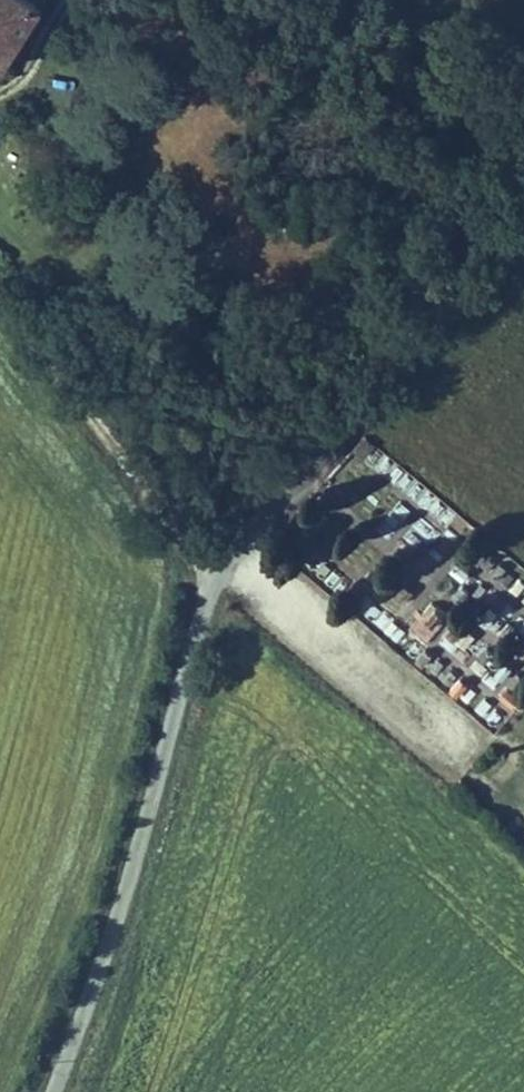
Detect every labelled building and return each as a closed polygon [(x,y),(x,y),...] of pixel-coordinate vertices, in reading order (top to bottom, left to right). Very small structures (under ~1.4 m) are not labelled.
[(8,59),(46,0),(0,0),(0,54),(8,59)] [(455,541),(470,525),(368,431),(354,447),(455,541)] [(397,500),(375,530),(391,541),(413,511),(397,500)] [(348,603),(359,591),(317,554),(307,565),(348,603)] [(464,662),(471,650),(446,635),(458,615),(429,598),(410,629),(464,662)] [(523,632),(523,626),(492,600),(476,620),(511,648),(523,632)] [(477,678),(494,690),(514,661),(458,621),(448,635),(487,662),(477,678)] [(446,678),(460,703),(476,694),(462,669),(446,678)] [(490,727),(502,718),(487,696),(475,704),(490,727)]
